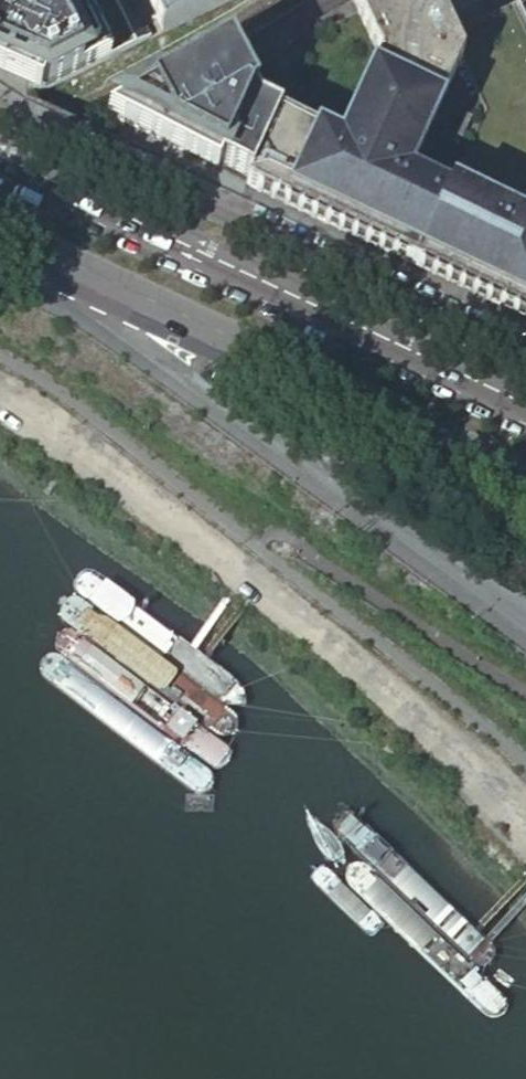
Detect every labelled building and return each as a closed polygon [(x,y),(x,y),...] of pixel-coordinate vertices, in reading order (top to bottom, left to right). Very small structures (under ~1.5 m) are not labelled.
[(13,93),(30,101),(160,34),(144,0),(0,0),(0,87),(13,93)] [(160,34),(230,0),(144,0),(160,34)] [(243,185),(348,234),(413,265),(483,112),(449,39),(430,0),(392,0),(359,16),(315,38),(281,108),(243,185)] [(392,0),(351,0),(359,16),(392,0)] [(518,6),(525,22),(525,2),(518,6)] [(525,318),(525,22),(518,6),(487,21),(471,28),(449,39),(483,112),(413,265),(489,301),(525,318)] [(243,185),(281,108),(248,90),(239,64),(227,34),(101,115),(174,151),(243,185)]
